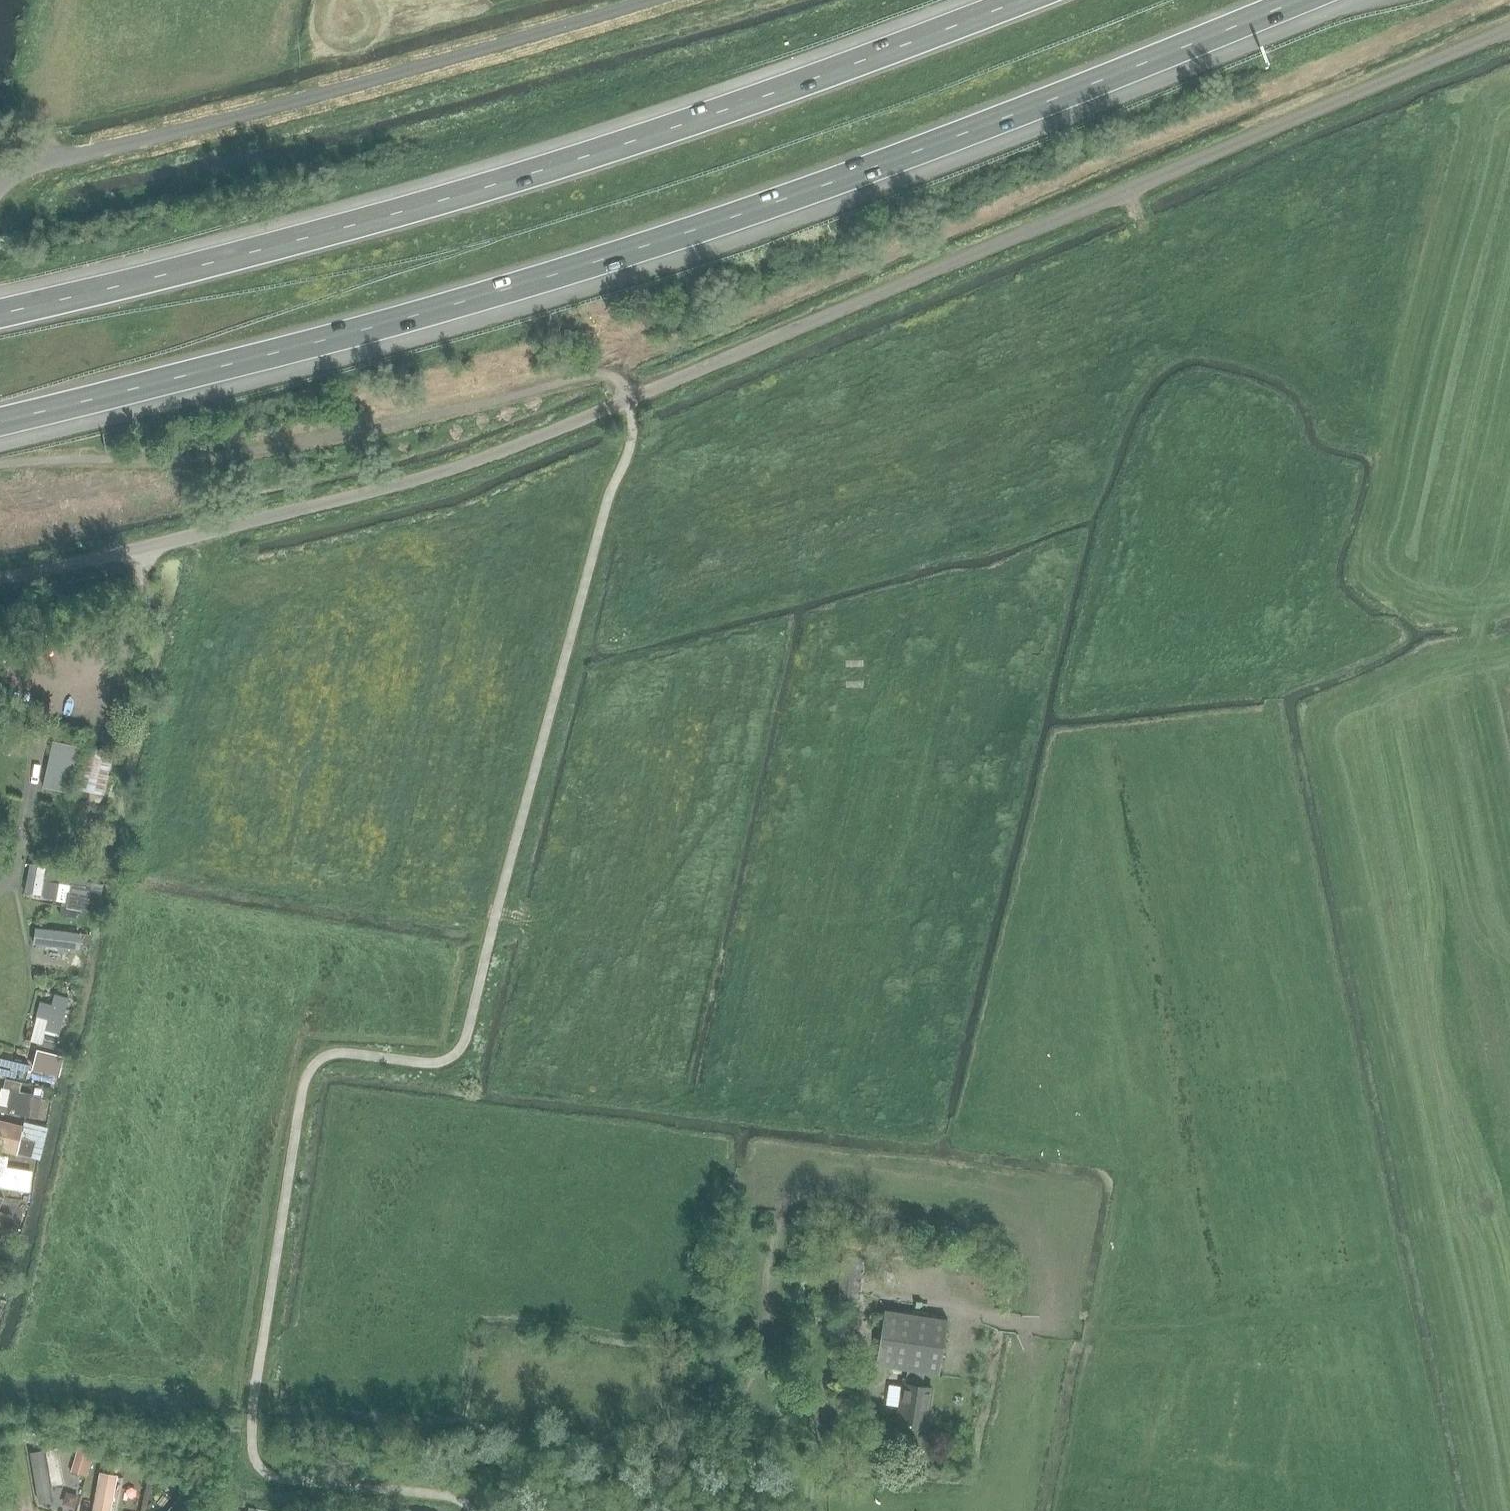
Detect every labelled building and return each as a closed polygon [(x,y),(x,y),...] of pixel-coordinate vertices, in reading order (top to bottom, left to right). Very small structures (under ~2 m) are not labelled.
[(116,754),(86,746),(75,790),(106,797),(116,754)] [(24,892),(32,894),(37,866),(29,864),(24,892)] [(68,908),(96,913),(100,889),(92,888),(93,882),(88,882),(89,874),(37,866),(32,894),(44,896),(47,881),(71,885),(68,908)] [(90,944),(91,936),(81,934),(57,931),(36,928),(34,944),(44,945),(79,950),(80,943),(90,944)] [(67,997),(52,993),(50,1002),(38,999),(34,1014),(46,1017),(43,1029),(57,1033),(67,997)] [(0,1058),(0,1073),(25,1078),(28,1064),(0,1058)] [(22,1082),(6,1079),(4,1088),(11,1089),(20,1091),(22,1082)] [(39,1120),(44,1090),(36,1088),(34,1094),(20,1091),(11,1089),(6,1112),(39,1120)] [(34,1146),(20,1143),(25,1126),(0,1119),(0,1151),(17,1156),(18,1154),(31,1158),(34,1146)] [(30,1191),(33,1171),(0,1166),(0,1187),(30,1191)] [(0,1213),(0,1231),(4,1233),(11,1218),(0,1213)] [(862,1259),(842,1256),(837,1301),(857,1303),(862,1259)] [(939,1379),(948,1323),(884,1313),(876,1369),(907,1374),(905,1388),(903,1387),(897,1428),(926,1432),(932,1392),(922,1390),(924,1376),(939,1379)] [(82,1445),(74,1469),(91,1475),(99,1450),(82,1445)] [(29,1450),(37,1502),(51,1499),(49,1482),(61,1481),(56,1446),(29,1450)] [(97,1472),(90,1510),(107,1510),(114,1475),(97,1472)] [(189,1482),(166,1510),(187,1510),(202,1492),(189,1482)]
